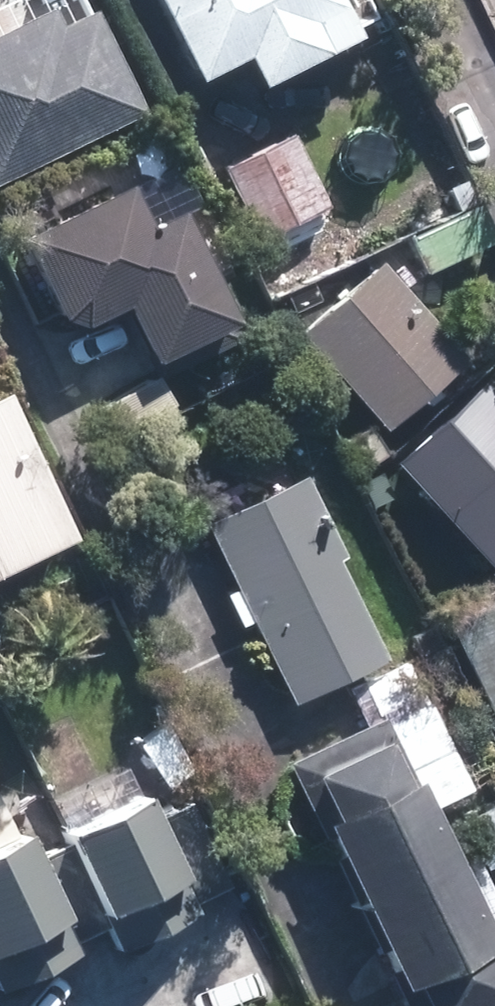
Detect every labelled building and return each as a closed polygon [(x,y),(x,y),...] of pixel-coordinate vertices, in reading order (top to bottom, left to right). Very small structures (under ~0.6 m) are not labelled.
[(190,95),(238,72),(253,101),(323,66),(317,56),(359,36),(341,0),(143,0),(190,95)] [(138,113),(88,12),(57,26),(48,8),(0,31),(0,181),(138,113)] [(316,208),(281,133),(215,165),(250,239),(316,208)] [(134,225),(117,188),(10,238),(47,319),(70,325),(111,305),(136,360),(141,359),(150,378),(234,340),(222,313),(216,316),(168,211),(134,225)] [(488,242),(470,202),(395,239),(415,278),(488,242)] [(291,335),(373,431),(455,360),(373,264),(291,335)] [(470,379),(378,461),(480,573),(494,560),(494,407),(470,379)] [(75,540),(7,394),(0,397),(0,575),(75,540)] [(281,706),(372,660),(325,563),(334,560),(294,478),(194,527),(281,706)] [(438,624),(494,740),(494,596),(438,624)] [(382,721),(284,768),(400,1005),(494,1005),(494,956),(427,815),(467,795),(427,713),(388,733),(382,721)] [(70,847),(109,931),(120,956),(199,919),(195,909),(232,892),(193,808),(156,827),(143,800),(64,835),(70,847)] [(70,847),(35,863),(25,841),(0,852),(0,988),(2,991),(78,954),(75,947),(109,931),(70,847)]
